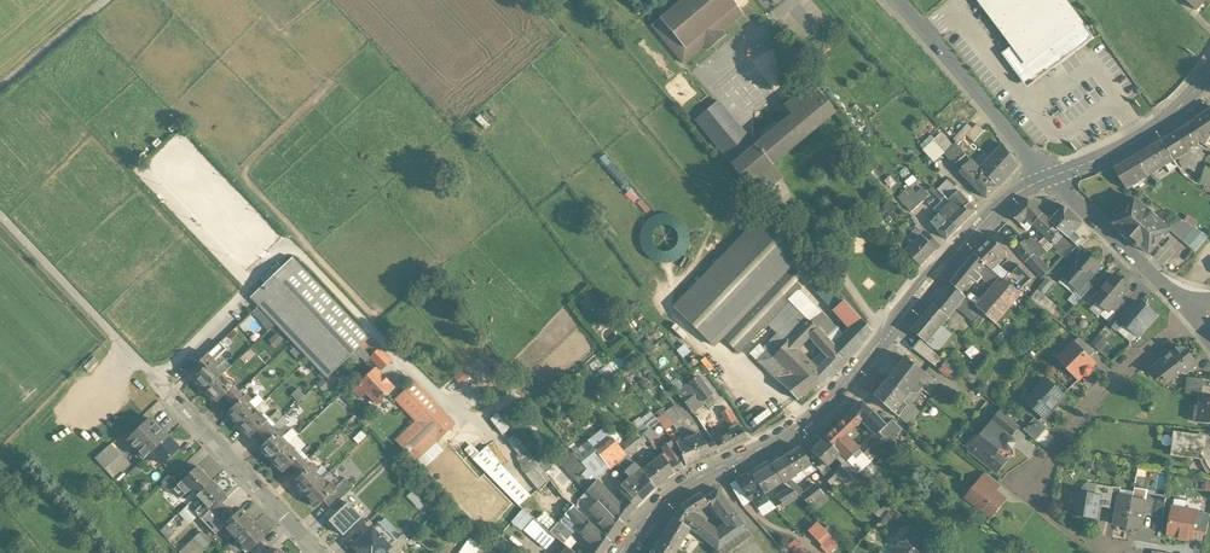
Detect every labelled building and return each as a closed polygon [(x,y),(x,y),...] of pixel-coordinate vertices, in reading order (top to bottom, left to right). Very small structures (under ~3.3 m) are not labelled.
[(660,17),(685,47),(737,4),(734,0),(681,0),(660,17)] [(1011,44),(1000,52),(1026,86),(1060,60),(1092,36),(1065,0),(979,0),(1011,44)] [(737,4),(685,47),(660,17),(652,24),(683,62),(705,44),(708,49),(726,34),(722,30),(744,12),(737,4)] [(754,61),(770,75),(782,60),(766,46),(754,61)] [(734,163),(733,164),(760,196),(782,177),(771,163),(835,111),(818,90),(806,101),(800,94),(786,105),(793,114),(756,145),(734,163)] [(756,145),(718,100),(696,118),(734,163),(756,145)] [(1193,119),(1202,133),(1205,128),(1209,131),(1209,108),(1193,119)] [(1193,119),(1174,131),(1186,150),(1187,150),(1186,147),(1199,140),(1204,136),(1202,133),(1193,119)] [(966,122),(951,138),(954,141),(956,143),(964,134),(971,127),(966,122)] [(971,127),(964,134),(972,140),(982,129),(975,122),(971,127)] [(1205,128),(1202,133),(1204,136),(1199,140),(1209,147),(1209,131),(1205,128)] [(932,138),(944,151),(954,141),(951,138),(943,129),(932,138)] [(1186,150),(1174,131),(1168,134),(1180,154),(1186,150)] [(1180,154),(1168,134),(1160,139),(1173,159),(1180,154)] [(1160,139),(1135,154),(1148,174),(1164,164),(1168,170),(1176,165),(1173,159),(1160,139)] [(954,141),(944,151),(954,163),(955,162),(960,168),(969,159),(956,143),(954,141)] [(1002,143),(989,157),(1007,173),(1016,163),(1002,143)] [(1148,174),(1135,154),(1113,168),(1125,188),(1148,174)] [(1007,173),(989,157),(980,168),(981,169),(981,170),(996,185),(1007,173)] [(980,168),(971,158),(970,159),(969,159),(960,168),(958,169),(985,197),(996,185),(981,170),(981,169),(980,168)] [(1204,164),(1198,183),(1209,185),(1209,166),(1204,164)] [(911,173),(903,178),(906,183),(914,178),(911,173)] [(969,202),(952,185),(952,186),(945,179),(936,188),(945,198),(949,201),(944,205),(928,222),(945,238),(958,225),(975,209),(972,206),(974,204),(971,200),(969,202)] [(922,199),(908,184),(896,196),(910,211),(922,199)] [(945,198),(936,188),(931,192),(941,202),(945,198)] [(1042,213),(1027,198),(1010,214),(1018,222),(1021,219),(1024,223),(1028,218),(1032,222),(1042,213)] [(1169,228),(1134,198),(1113,222),(1123,230),(1121,232),(1137,246),(1138,244),(1148,252),(1169,228)] [(1062,205),(1049,219),(1060,229),(1064,233),(1067,236),(1072,230),(1081,221),(1065,205),(1062,205)] [(692,235),(692,228),(688,220),(683,215),(677,211),(668,209),(660,210),(653,213),(647,219),(644,224),(642,233),(642,240),(645,247),(650,253),(657,258),(663,259),(671,259),(677,258),(684,254),(688,249),(691,243),(692,235)] [(1049,219),(1042,213),(1032,222),(1032,223),(1051,239),(1060,229),(1049,219)] [(765,214),(675,307),(714,344),(723,336),(791,265),(800,256),(800,255),(766,214),(765,214)] [(1205,233),(1179,217),(1169,229),(1192,249),(1205,233)] [(1060,229),(1051,239),(1055,242),(1064,233),(1060,229)] [(1081,238),(1072,230),(1067,236),(1075,244),(1077,242),(1081,238)] [(1016,251),(1025,262),(1028,267),(1035,273),(1042,278),(1049,270),(1033,253),(1040,246),(1028,233),(1020,238),(1014,244),(1016,251)] [(1067,236),(1064,233),(1055,242),(1052,245),(1064,256),(1065,255),(1075,245),(1075,244),(1067,236)] [(935,249),(920,235),(910,245),(904,239),(901,241),(898,244),(919,265),(935,249)] [(1005,251),(990,236),(973,253),(984,262),(991,268),(996,264),(1006,254),(1005,251)] [(1077,242),(1075,244),(1075,245),(1065,255),(1073,263),(1076,260),(1075,259),(1082,251),(1083,252),(1085,249),(1077,242)] [(1083,252),(1082,251),(1075,259),(1076,260),(1073,263),(1064,274),(1078,286),(1079,287),(1086,278),(1098,265),(1083,252)] [(973,253),(955,274),(966,284),(976,272),(984,262),(973,253)] [(369,338),(292,257),(250,297),(327,378),(369,338)] [(991,268),(984,262),(976,272),(993,286),(1001,276),(991,268)] [(1025,262),(1020,267),(1030,278),(1035,273),(1028,267),(1025,262)] [(1018,263),(1010,271),(1008,270),(1005,272),(1001,276),(1018,289),(1030,278),(1020,267),(1018,264),(1019,264),(1018,263)] [(1005,272),(996,264),(991,268),(1001,276),(1005,272)] [(791,265),(723,336),(740,352),(768,323),(777,314),(790,300),(802,287),(791,276),(797,271),(791,265)] [(966,284),(955,274),(949,281),(960,291),(966,284)] [(1128,287),(1113,274),(1093,298),(1107,311),(1110,307),(1119,297),(1128,287)] [(1018,289),(1001,276),(993,286),(976,306),(978,308),(994,322),(1020,291),(1018,289)] [(1086,278),(1079,287),(1078,286),(1073,291),(1080,297),(1092,284),(1086,278)] [(960,291),(949,281),(937,296),(952,308),(960,299),(964,295),(960,291)] [(976,306),(964,295),(960,299),(969,307),(968,309),(976,317),(979,314),(976,311),(978,308),(976,306)] [(952,308),(937,296),(931,303),(946,315),(952,308)] [(1119,297),(1110,307),(1116,312),(1122,305),(1125,302),(1119,297)] [(790,300),(777,314),(787,324),(795,333),(796,333),(809,319),(790,300)] [(846,300),(837,308),(847,320),(856,311),(846,300)] [(1129,312),(1121,320),(1122,321),(1130,328),(1131,328),(1138,334),(1155,315),(1146,307),(1138,301),(1129,312)] [(931,303),(910,329),(925,342),(946,315),(931,303)] [(1116,312),(1107,322),(1115,328),(1122,321),(1121,320),(1129,312),(1122,305),(1116,312)] [(256,306),(251,311),(267,329),(273,324),(256,306)] [(871,329),(856,311),(847,320),(854,328),(836,346),(846,357),(872,329),(872,328),(871,329)] [(777,314),(768,323),(778,333),(787,324),(777,314)] [(835,328),(821,314),(812,322),(817,327),(818,327),(818,326),(827,335),(835,328)] [(809,319),(796,333),(804,341),(809,336),(809,335),(817,327),(809,319)] [(778,333),(765,347),(767,350),(758,360),(765,366),(774,357),(773,356),(795,333),(787,324),(778,333)] [(827,335),(818,326),(818,327),(817,327),(809,335),(809,336),(829,357),(818,368),(815,365),(810,361),(800,372),(815,387),(820,383),(846,357),(836,346),(827,335)] [(795,333),(773,356),(774,357),(765,366),(776,377),(801,352),(797,348),(804,341),(796,333),(795,333)] [(1098,333),(1091,340),(1097,347),(1105,340),(1098,333)] [(1095,350),(1078,336),(1073,342),(1088,357),(1095,350)] [(941,358),(919,339),(912,347),(935,366),(941,358)] [(220,342),(207,354),(214,361),(226,349),(220,342)] [(1088,357),(1073,342),(1057,357),(1078,378),(1082,373),(1084,375),(1087,375),(1090,372),(1090,369),(1089,367),(1093,363),(1088,357)] [(970,357),(977,350),(971,343),(963,350),(970,357)] [(1176,348),(1152,368),(1158,376),(1160,376),(1162,374),(1167,381),(1169,381),(1184,369),(1189,369),(1197,363),(1185,349),(1176,348)] [(390,360),(379,349),(370,357),(382,369),(390,360)] [(801,352),(776,377),(795,395),(799,399),(815,387),(800,372),(810,361),(801,352)] [(207,354),(195,366),(200,371),(193,378),(205,390),(222,374),(215,368),(218,365),(214,361),(207,354)] [(923,372),(904,357),(886,380),(905,395),(910,388),(916,393),(920,388),(921,387),(915,383),(923,372)] [(945,360),(938,369),(947,376),(954,368),(945,360)] [(226,370),(220,364),(218,365),(215,368),(222,374),(226,370)] [(608,365),(598,373),(605,382),(615,374),(608,365)] [(393,388),(375,369),(354,389),(361,397),(366,392),(377,403),(393,388)] [(937,382),(923,372),(915,383),(921,387),(920,388),(928,394),(937,382)] [(222,374),(205,390),(216,402),(223,396),(228,401),(241,389),(230,378),(228,381),(222,374)] [(713,394),(698,375),(683,387),(691,397),(697,392),(702,398),(704,401),(713,394)] [(1202,378),(1186,377),(1184,392),(1201,393),(1202,378)] [(1064,396),(1044,378),(1024,399),(1027,402),(1028,406),(1031,408),(1035,408),(1044,417),(1064,396)] [(905,395),(886,380),(874,395),(892,412),(905,395)] [(303,381),(290,395),(298,401),(310,387),(303,381)] [(436,404),(415,381),(396,399),(417,421),(418,422),(436,404)] [(691,397),(683,387),(677,391),(685,401),(691,397)] [(906,406),(916,393),(910,388),(905,395),(892,412),(906,422),(908,424),(911,420),(909,418),(914,412),(906,406)] [(241,389),(228,401),(233,406),(226,413),(238,425),(255,410),(249,403),(251,400),(241,389)] [(691,397),(685,401),(690,407),(702,398),(697,392),(691,397)] [(713,394),(704,401),(706,404),(708,406),(717,400),(713,394)] [(1199,397),(1196,422),(1209,423),(1209,399),(1199,397)] [(702,398),(690,407),(695,412),(706,404),(704,401),(702,398)] [(717,400),(708,406),(712,411),(719,409),(720,409),(722,407),(717,400)] [(886,424),(863,401),(853,411),(860,418),(875,434),(878,431),(886,424)] [(678,402),(672,407),(681,419),(687,414),(678,402)] [(436,404),(418,422),(417,421),(397,441),(415,460),(436,440),(454,423),(436,404)] [(672,407),(658,418),(666,429),(667,429),(681,419),(672,407)] [(729,408),(722,412),(730,427),(738,423),(734,415),(733,415),(729,408)] [(255,410),(238,425),(250,437),(257,431),(262,436),(274,425),(264,414),(261,416),(255,410)] [(1017,424),(1001,410),(991,422),(1008,435),(1017,424)] [(489,418),(502,433),(509,426),(496,411),(489,418)] [(721,411),(712,416),(719,426),(721,425),(727,422),(721,411)] [(853,411),(847,417),(854,424),(860,418),(853,411)] [(709,412),(699,418),(709,433),(709,432),(719,426),(712,416),(709,412)] [(283,416),(274,425),(279,430),(288,422),(283,416)] [(847,417),(826,437),(841,453),(845,457),(848,460),(859,449),(844,434),(854,424),(847,417)] [(1045,428),(1034,417),(1023,429),(1035,440),(1045,428)] [(150,419),(128,440),(144,458),(151,452),(167,436),(150,419)] [(886,424),(878,431),(887,441),(896,433),(900,429),(891,419),(886,424)] [(1008,435),(991,422),(978,438),(980,440),(971,452),(986,464),(987,463),(991,458),(1000,465),(1008,456),(1013,455),(1012,448),(1014,446),(1015,442),(1014,439),(1011,437),(1008,435)] [(274,425),(262,436),(267,441),(260,448),(271,460),(288,444),(282,438),(284,435),(279,430),(274,425)] [(719,426),(709,432),(715,442),(715,443),(716,445),(724,441),(722,437),(728,435),(726,432),(724,433),(719,426)] [(664,442),(651,427),(644,432),(651,440),(656,448),(664,442)] [(742,427),(732,432),(731,430),(726,432),(728,435),(722,437),(724,441),(716,445),(720,451),(748,437),(742,427)] [(292,428),(284,435),(282,438),(288,444),(296,437),(299,434),(292,428)] [(621,446),(606,428),(589,441),(609,467),(610,468),(618,462),(627,455),(621,446)] [(875,434),(859,449),(868,458),(887,441),(878,431),(875,434)] [(631,434),(632,436),(621,446),(627,455),(646,439),(638,432),(635,435),(633,432),(631,434)] [(708,445),(701,433),(692,437),(701,459),(719,452),(720,451),(716,445),(715,443),(708,445)] [(1205,436),(1175,433),(1173,447),(1170,448),(1173,455),(1184,457),(1184,456),(1185,456),(1196,457),(1197,453),(1202,454),(1203,454),(1205,439),(1205,436)] [(550,479),(515,435),(508,440),(519,454),(517,456),(525,465),(522,468),(540,490),(550,479)] [(167,436),(151,452),(162,464),(179,448),(167,436)] [(701,459),(692,437),(677,442),(687,465),(701,459)] [(841,453),(826,437),(812,450),(818,456),(827,466),(841,453)] [(444,449),(436,440),(415,460),(423,468),(444,449)] [(463,448),(473,458),(482,450),(472,440),(463,448)] [(578,449),(572,440),(567,443),(574,452),(578,449)] [(609,467),(589,441),(578,449),(574,452),(587,468),(588,468),(595,477),(596,478),(609,467)] [(680,456),(671,441),(663,446),(666,451),(662,454),(666,459),(675,474),(685,468),(680,459),(680,456)] [(574,452),(566,443),(553,453),(578,479),(582,474),(587,468),(574,452)] [(111,444),(95,458),(103,468),(120,453),(111,444)] [(288,444),(271,460),(283,472),(290,466),(295,471),(307,459),(297,448),(294,451),(288,444)] [(531,495),(501,464),(488,445),(482,450),(473,458),(488,473),(515,501),(520,505),(531,495)] [(801,446),(792,452),(803,469),(812,464),(801,446)] [(859,449),(848,460),(859,472),(860,471),(871,461),(868,458),(859,449)] [(792,452),(785,456),(796,473),(803,469),(792,452)] [(841,453),(827,466),(831,469),(845,457),(841,453)] [(662,454),(643,470),(656,487),(674,473),(675,474),(666,459),(662,454)] [(627,455),(618,462),(626,471),(634,463),(627,455)] [(785,456),(772,464),(782,481),(783,482),(789,478),(796,473),(785,456)] [(812,464),(824,476),(831,469),(827,466),(818,456),(812,464)] [(845,457),(831,469),(839,477),(846,484),(856,475),(859,472),(848,460),(845,457)] [(1089,459),(1077,457),(1075,467),(1087,469),(1089,459)] [(1000,465),(991,458),(987,463),(996,470),(1000,465)] [(307,459),(295,471),(300,476),(293,483),(305,495),(321,479),(315,473),(318,470),(307,459)] [(770,460),(757,467),(771,488),(782,481),(772,464),(770,460)] [(871,461),(860,471),(865,476),(865,475),(868,477),(870,476),(873,474),(875,467),(871,461)] [(626,471),(631,477),(622,486),(624,488),(621,491),(627,498),(621,504),(629,513),(656,487),(643,470),(635,462),(634,463),(626,471)] [(197,466),(173,490),(181,498),(190,490),(196,496),(211,481),(212,481),(197,466)] [(771,488),(757,467),(751,471),(765,492),(771,488)] [(587,468),(582,474),(593,484),(597,479),(596,478),(595,477),(588,468),(587,468)] [(839,477),(831,469),(824,476),(832,484),(839,477)] [(331,470),(322,479),(328,485),(330,483),(334,487),(341,481),(331,470)] [(765,492),(751,471),(737,479),(747,498),(751,495),(759,507),(769,500),(765,492)] [(868,479),(860,471),(859,472),(856,475),(864,482),(865,483),(868,479)] [(1000,484),(986,473),(980,480),(994,491),(1000,484)] [(593,484),(582,474),(578,479),(588,490),(593,484)] [(856,475),(846,484),(854,493),(864,482),(856,475)] [(172,476),(161,486),(167,492),(177,482),(172,476)] [(341,481),(334,487),(336,489),(333,492),(323,501),(331,508),(335,504),(345,495),(354,487),(345,478),(341,481)] [(799,486),(789,478),(783,482),(791,488),(794,490),(799,486)] [(321,479),(305,495),(316,507),(323,501),(333,492),(336,489),(334,487),(330,483),(328,485),(322,479),(321,479)] [(563,495),(550,479),(533,497),(549,511),(560,521),(566,514),(573,507),(575,505),(563,495)] [(593,484),(588,490),(599,501),(613,517),(615,515),(623,522),(629,513),(621,504),(597,479),(593,484)] [(747,498),(737,479),(730,483),(740,501),(747,498)] [(980,480),(979,480),(971,490),(975,493),(969,500),(991,517),(1004,499),(994,491),(980,480)] [(225,496),(211,481),(196,496),(203,503),(194,512),(208,526),(227,507),(222,502),(222,503),(220,501),(225,496)] [(806,492),(801,496),(810,504),(824,493),(817,484),(806,492)] [(1112,487),(1095,484),(1093,495),(1098,496),(1097,506),(1108,508),(1112,487)] [(806,492),(799,486),(794,490),(797,492),(799,494),(801,496),(806,492)] [(1120,488),(1112,487),(1108,508),(1116,509),(1118,496),(1120,488)] [(791,488),(778,495),(783,504),(799,494),(797,492),(794,490),(791,488)] [(1147,490),(1134,488),(1132,498),(1145,500),(1146,492),(1147,490)] [(740,518),(719,489),(704,497),(701,492),(700,493),(708,503),(710,502),(727,524),(729,526),(740,518)] [(1093,495),(1076,492),(1073,513),(1095,517),(1097,506),(1098,496),(1093,495)] [(1146,492),(1145,500),(1143,514),(1150,515),(1154,493),(1146,492)] [(693,497),(681,505),(674,517),(681,522),(682,522),(690,528),(690,529),(696,533),(705,521),(697,515),(696,512),(708,503),(700,493),(693,497)] [(829,500),(824,493),(810,504),(817,510),(829,500)] [(1165,496),(1154,493),(1150,515),(1162,517),(1165,496)] [(196,496),(187,505),(194,512),(203,503),(196,496)] [(1116,509),(1113,525),(1127,527),(1131,498),(1118,496),(1116,509)] [(549,511),(533,497),(523,509),(532,517),(551,532),(559,523),(560,521),(549,511)] [(1132,498),(1131,498),(1127,527),(1140,529),(1143,514),(1145,500),(1132,498)] [(613,517),(599,501),(590,509),(602,520),(600,523),(605,528),(602,533),(611,541),(624,522),(623,522),(615,515),(613,517)] [(331,508),(325,514),(330,519),(329,520),(343,535),(362,517),(361,516),(364,513),(357,506),(353,509),(348,502),(341,509),(339,507),(335,512),(331,508)] [(189,522),(196,515),(186,504),(178,512),(189,522)] [(239,510),(235,515),(227,507),(208,526),(215,534),(224,525),(236,539),(252,524),(239,510)] [(573,507),(566,514),(587,533),(585,536),(595,544),(589,552),(602,552),(611,541),(602,533),(573,507)] [(1184,509),(1172,507),(1169,524),(1170,524),(1169,534),(1178,535),(1178,537),(1178,538),(1187,539),(1188,539),(1188,537),(1190,538),(1192,536),(1192,532),(1196,533),(1200,513),(1184,510),(1184,509)] [(518,524),(523,528),(532,517),(523,509),(513,520),(514,520),(518,524)] [(1209,515),(1200,513),(1196,533),(1205,535),(1209,515)] [(551,532),(532,517),(523,528),(546,548),(556,537),(551,532)] [(674,517),(653,550),(657,552),(665,552),(669,547),(675,551),(677,548),(680,544),(678,543),(682,535),(685,537),(690,529),(690,528),(682,522),(681,522),(674,517)] [(740,518),(729,526),(736,537),(747,529),(748,528),(740,518)] [(817,519),(804,531),(812,539),(825,527),(817,519)] [(359,530),(364,535),(372,528),(375,525),(370,520),(359,530)] [(511,532),(518,524),(514,520),(507,528),(511,532)] [(375,525),(372,528),(390,547),(397,541),(397,540),(379,521),(375,525)] [(717,530),(705,521),(696,533),(703,538),(703,537),(719,550),(736,537),(729,526),(727,524),(717,530)] [(559,523),(551,532),(556,537),(564,543),(571,535),(559,523)] [(167,524),(160,530),(167,538),(174,532),(167,524)] [(265,537),(252,524),(236,539),(249,552),(265,537)] [(831,526),(817,537),(824,546),(839,535),(831,526)] [(360,552),(384,552),(387,550),(390,547),(372,528),(364,535),(353,546),(360,552)] [(719,550),(723,552),(728,552),(751,535),(747,529),(736,537),(719,550)] [(179,552),(180,552),(199,552),(210,542),(201,531),(179,552)] [(911,532),(897,547),(898,547),(895,551),(897,552),(934,552),(911,532)] [(387,550),(390,552),(396,552),(399,550),(408,542),(402,535),(397,540),(397,541),(390,547),(387,550)] [(459,552),(476,552),(482,545),(470,537),(459,552)] [(798,545),(793,550),(796,552),(807,552),(798,545)]
